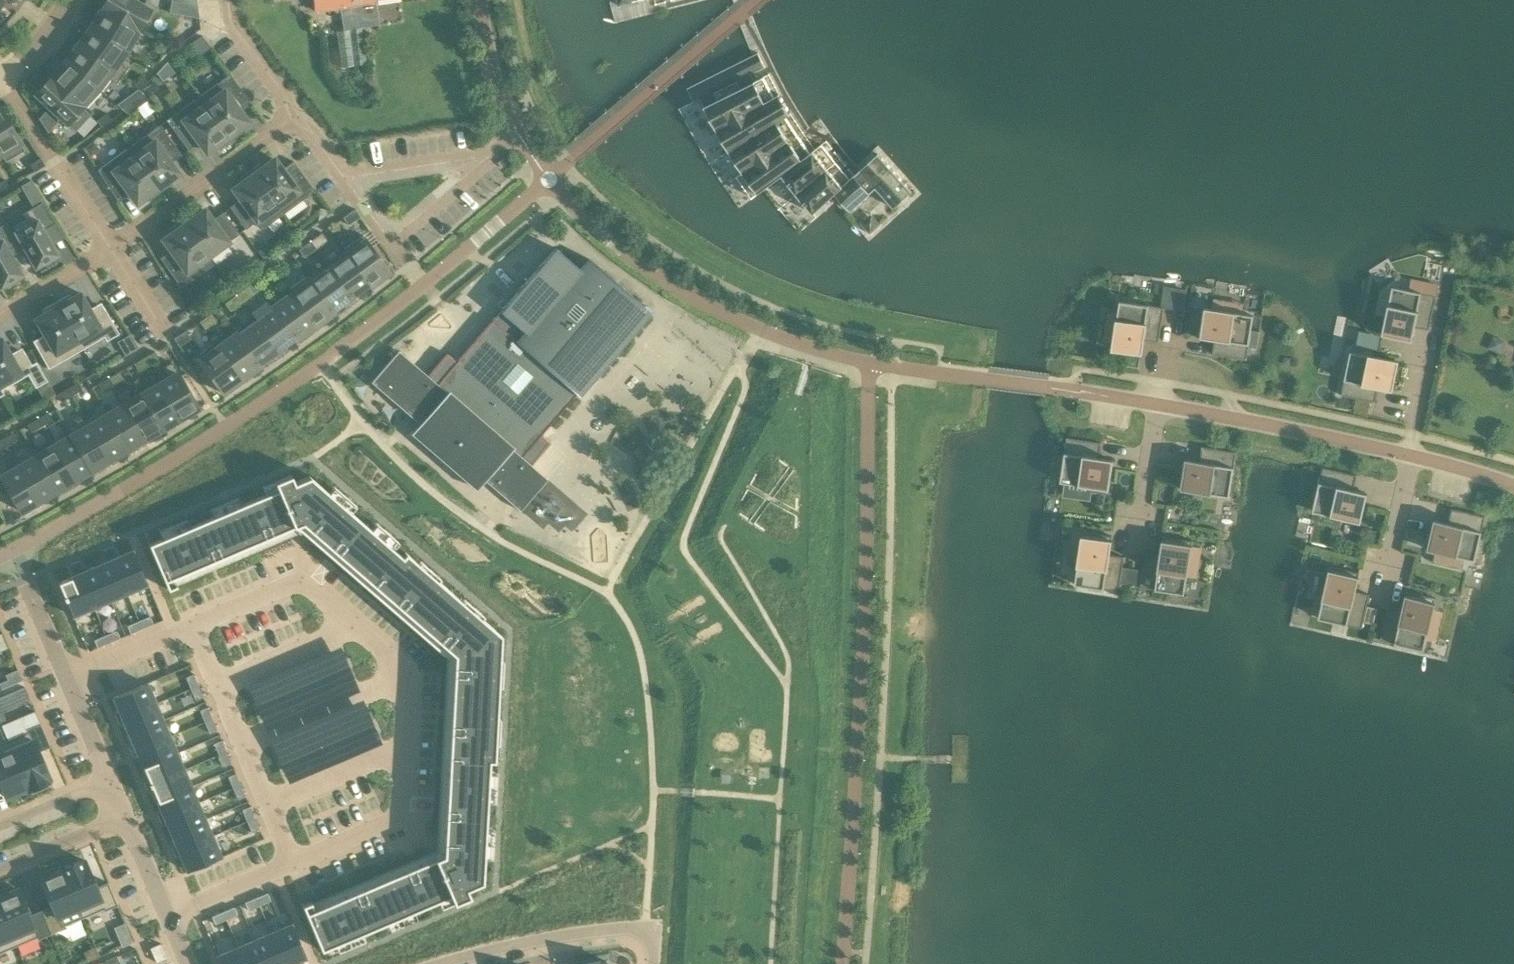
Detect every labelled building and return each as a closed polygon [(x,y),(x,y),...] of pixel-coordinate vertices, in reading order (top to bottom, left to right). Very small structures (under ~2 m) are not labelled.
[(138,29),(149,9),(134,0),(103,0),(102,3),(105,4),(103,8),(138,29)] [(169,12),(199,18),(197,0),(172,0),(169,12)] [(376,2),(376,0),(315,0),(317,11),(376,2)] [(103,8),(92,27),(126,49),(138,29),(103,8)] [(344,64),(363,61),(359,26),(340,28),(344,64)] [(126,49),(92,27),(79,44),(122,76),(127,68),(117,61),(126,49)] [(200,56),(210,48),(201,36),(190,44),(200,56)] [(122,76),(79,44),(66,62),(102,91),(110,79),(116,83),(122,76)] [(687,88),(695,103),(766,67),(758,53),(687,88)] [(102,91),(66,62),(51,78),(81,106),(85,109),(102,91)] [(198,97),(231,141),(243,132),(240,128),(249,122),(241,111),(252,103),(230,74),(198,97)] [(140,91),(149,82),(143,77),(134,86),(140,91)] [(81,106),(51,78),(49,80),(46,78),(37,88),(40,90),(36,94),(66,121),(81,106)] [(812,154),(811,153),(798,134),(789,141),(777,122),(791,114),(780,94),(766,102),(755,81),(705,106),(758,193),(782,175),(812,154)] [(143,94),(130,103),(135,110),(137,109),(148,101),(143,94)] [(231,141),(198,97),(167,120),(188,149),(199,142),(207,152),(216,146),(219,150),(231,141)] [(148,101),(137,109),(144,117),(155,109),(148,101)] [(0,108),(0,152),(5,161),(25,150),(0,108)] [(60,122),(57,119),(48,111),(40,120),(49,133),(60,122)] [(106,113),(97,120),(102,128),(112,120),(106,113)] [(160,125),(129,148),(161,192),(173,183),(170,179),(179,173),(171,162),(182,154),(160,125)] [(83,150),(89,159),(97,153),(97,148),(94,143),(83,150)] [(812,154),(782,175),(798,194),(837,162),(822,144),(811,153),(812,154)] [(161,192),(129,148),(97,171),(119,200),(129,193),(137,203),(146,197),(149,201),(161,192)] [(878,154),(851,179),(835,193),(835,194),(851,211),(876,188),(894,208),(912,191),(878,154)] [(30,164),(34,171),(45,165),(41,158),(30,164)] [(263,161),(251,170),(283,214),(315,191),(293,161),(282,169),(274,158),(265,165),(263,161)] [(837,162),(798,194),(814,213),(835,194),(835,193),(851,179),(837,162)] [(283,214),(251,170),(239,178),(242,182),(233,189),(240,199),(230,207),(246,229),(256,221),(262,229),(283,214)] [(0,182),(0,191),(9,186),(5,179),(0,182)] [(32,203),(42,199),(34,179),(24,183),(32,203)] [(13,227),(36,267),(44,262),(45,265),(46,266),(60,258),(60,257),(59,257),(43,229),(55,222),(42,202),(22,214),(26,220),(13,227)] [(193,212),(181,220),(208,257),(209,257),(240,234),(223,212),(213,219),(205,209),(196,215),(193,212)] [(355,209),(344,217),(350,224),(360,217),(355,209)] [(881,225),(871,215),(861,224),(870,234),(881,225)] [(208,257),(181,220),(169,229),(172,233),(163,239),(171,250),(160,258),(182,287),(214,264),(209,257),(208,257)] [(0,287),(9,283),(10,285),(10,286),(25,278),(24,277),(8,249),(19,243),(7,223),(0,226),(0,287)] [(322,233),(311,241),(316,249),(328,240),(322,233)] [(369,285),(373,290),(392,275),(363,235),(343,249),(346,253),(350,258),(370,284),(369,285)] [(316,249),(311,241),(299,249),(305,257),(316,249)] [(265,244),(255,251),(262,261),(272,253),(265,244)] [(650,311),(590,259),(589,260),(590,261),(582,270),(556,248),(457,362),(447,353),(428,376),(399,351),(371,382),(420,424),(413,431),(414,432),(415,431),(419,435),(478,486),(478,487),(479,488),(485,480),(521,511),(548,480),(532,466),(552,443),(542,435),(577,394),(578,395),(579,394),(578,393),(649,311),(649,312),(650,311)] [(266,259),(272,267),(283,259),(278,251),(266,259)] [(350,258),(346,253),(328,266),(332,271),(351,298),(369,285),(370,284),(350,258)] [(272,267),(266,259),(255,267),(261,275),(272,267)] [(311,279),(314,284),(333,311),(334,311),(351,298),(332,271),(328,266),(311,279)] [(311,279),(308,275),(288,290),(291,294),(292,293),(316,325),(335,311),(334,311),(333,311),(314,284),(311,279)] [(1162,284),(1159,306),(1183,309),(1186,287),(1162,284)] [(237,295),(242,302),(254,294),(248,286),(237,295)] [(1436,295),(1392,286),(1383,334),(1412,340),(1414,326),(1429,329),(1436,295)] [(56,302),(83,349),(104,337),(107,341),(119,334),(104,307),(93,314),(81,293),(72,298),(70,293),(56,302)] [(316,325),(292,293),(291,294),(273,307),(274,308),(274,307),(297,338),(296,338),(297,339),(316,325)] [(242,302),(237,295),(225,303),(231,311),(242,302)] [(1159,342),(1164,307),(1120,301),(1113,349),(1142,353),(1144,340),(1159,342)] [(49,369),(83,349),(56,302),(42,310),(44,314),(35,319),(47,340),(36,346),(49,369)] [(274,307),(274,308),(256,321),(278,351),(296,338),(297,338),(274,307)] [(1254,315),(1201,307),(1197,336),(1215,339),(1213,354),(1247,359),(1249,348),(1252,332),(1254,315)] [(211,313),(200,321),(206,329),(217,321),(211,313)] [(256,321),(238,334),(237,334),(259,365),(260,364),(278,351),(256,321)] [(1361,330),(1360,342),(1380,344),(1381,333),(1361,330)] [(186,331),(174,339),(180,347),(191,339),(186,331)] [(1252,332),(1249,348),(1257,349),(1259,333),(1252,332)] [(237,334),(238,334),(237,333),(218,346),(242,379),(261,365),(260,364),(259,365),(237,334)] [(1494,336),(1488,349),(1500,355),(1506,342),(1494,336)] [(1,391),(2,390),(35,371),(25,353),(13,359),(1,338),(0,339),(0,388),(1,391)] [(218,346),(215,342),(196,356),(199,360),(223,393),(242,379),(218,346)] [(1398,361),(1351,351),(1341,395),(1357,398),(1361,399),(1375,402),(1379,387),(1392,390),(1398,361)] [(155,352),(144,358),(148,365),(159,358),(155,352)] [(148,365),(144,358),(134,364),(138,371),(148,365)] [(169,378),(160,383),(180,418),(198,407),(172,363),(163,368),(169,378)] [(119,372),(109,378),(113,385),(123,379),(119,372)] [(113,385),(109,378),(99,384),(103,391),(113,385)] [(78,383),(68,389),(72,396),(82,390),(78,383)] [(160,383),(142,394),(163,428),(180,418),(160,383)] [(72,396),(68,389),(57,395),(61,402),(72,396)] [(124,405),(125,404),(145,439),(163,428),(142,394),(133,400),(126,389),(118,394),(124,405)] [(1357,398),(1354,412),(1367,415),(1370,401),(1361,399),(1357,398)] [(93,409),(96,415),(87,421),(109,460),(127,449),(107,415),(108,414),(101,404),(93,409)] [(124,405),(108,414),(107,415),(127,449),(145,439),(125,404),(124,405)] [(48,413),(38,419),(42,426),(52,420),(48,413)] [(38,419),(28,425),(32,432),(42,426),(38,419)] [(87,421),(68,432),(71,436),(92,470),(109,460),(87,421)] [(13,434),(3,440),(7,447),(17,440),(13,434)] [(71,436),(54,446),(74,480),(92,470),(71,436)] [(1061,482),(1109,489),(1113,460),(1100,458),(1102,443),(1067,437),(1061,482)] [(54,446),(36,456),(56,491),(74,480),(54,446)] [(1186,460),(1182,489),(1230,496),(1237,452),(1202,447),(1200,462),(1186,460)] [(36,456),(18,467),(39,501),(56,491),(36,456)] [(18,467),(9,472),(3,462),(0,464),(0,476),(21,512),(39,501),(18,467)] [(1313,511),(1360,522),(1367,493),(1353,490),(1357,475),(1323,467),(1313,511)] [(265,494),(149,544),(168,589),(176,586),(176,584),(175,584),(173,578),(302,523),(453,654),(443,855),(314,910),(311,904),(311,903),(311,901),(302,905),(321,950),(438,901),(441,909),(470,896),(467,889),(482,882),(488,760),(494,761),(495,742),(492,742),(489,742),(490,718),(494,718),(496,718),(498,685),(496,684),(496,685),(492,685),(494,660),(497,661),(499,661),(500,642),(495,629),(480,617),(477,621),(459,605),(462,601),(437,579),(433,584),(415,568),(419,564),(405,552),(401,556),(309,476),(294,482),(291,474),(274,481),(274,482),(264,486),(262,487),(265,494)] [(1435,520),(1428,549),(1475,560),(1486,517),(1452,509),(1448,523),(1435,520)] [(1083,531),(1075,585),(1119,591),(1121,582),(1124,565),(1125,557),(1110,554),(1113,536),(1083,531)] [(1140,587),(1185,594),(1193,541),(1164,536),(1161,555),(1146,553),(1143,568),(1141,585),(1140,587)] [(126,592),(147,584),(133,551),(112,559),(126,592)] [(110,600),(126,592),(112,559),(96,567),(110,600)] [(1124,565),(1121,582),(1131,584),(1133,567),(1124,565)] [(1355,591),(1359,573),(1330,566),(1318,618),(1362,628),(1364,622),(1367,606),(1370,594),(1355,591)] [(110,600),(96,567),(79,574),(93,607),(110,600)] [(1143,568),(1133,567),(1131,584),(1141,585),(1143,568)] [(58,582),(72,615),(93,607),(79,574),(58,582)] [(1403,609),(1388,606),(1380,640),(1424,650),(1436,598),(1407,591),(1403,609)] [(1367,606),(1364,622),(1374,624),(1377,608),(1367,606)] [(149,616),(138,621),(142,629),(153,624),(149,616)] [(138,621),(127,626),(128,627),(131,633),(142,629),(138,621)] [(116,630),(105,635),(109,643),(120,638),(119,636),(116,630)] [(105,635),(94,640),(97,648),(109,643),(105,635)] [(345,646),(244,688),(259,724),(360,682),(345,646)] [(22,681),(17,670),(6,675),(8,680),(0,684),(0,685),(2,689),(22,681)] [(193,674),(186,677),(191,689),(198,685),(193,674)] [(146,683),(113,697),(122,718),(155,704),(146,683)] [(198,685),(191,689),(195,699),(195,700),(203,696),(198,685)] [(370,703),(269,746),(284,781),(385,739),(370,703)] [(155,704),(122,718),(129,734),(162,720),(155,704)] [(207,707),(200,710),(205,722),(212,718),(207,707)] [(8,734),(41,720),(36,709),(3,723),(8,734)] [(212,718),(205,722),(209,733),(217,730),(212,718)] [(162,720),(129,734),(136,751),(169,737),(162,720)] [(28,731),(7,740),(28,789),(30,788),(32,793),(48,786),(47,786),(46,782),(49,780),(49,779),(50,779),(38,751),(50,747),(40,723),(27,729),(28,731)] [(169,737),(136,751),(143,767),(176,753),(169,737)] [(6,797),(27,788),(27,790),(28,789),(7,740),(0,743),(0,783),(6,797)] [(221,740),(214,743),(219,755),(226,752),(221,740)] [(226,752),(219,755),(223,766),(225,765),(231,763),(226,752)] [(176,753),(143,767),(150,782),(148,782),(149,784),(183,770),(176,753)] [(183,770),(149,784),(150,786),(151,786),(157,800),(190,786),(183,770)] [(236,773),(228,777),(233,788),(240,785),(236,773)] [(240,785),(233,788),(237,799),(243,797),(245,796),(240,785)] [(190,786),(157,800),(164,817),(197,803),(190,786)] [(197,803),(164,817),(172,834),(205,820),(197,803)] [(249,806),(242,810),(247,821),(254,818),(249,806)] [(254,818),(247,821),(252,832),(259,829),(254,818)] [(205,820),(172,834),(179,850),(212,836),(205,821),(205,820)] [(212,836),(179,850),(187,871),(220,857),(212,836)] [(83,859),(62,868),(83,917),(103,909),(104,911),(105,910),(117,905),(107,882),(96,887),(84,860),(83,860),(83,859)] [(44,877),(40,878),(52,906),(40,910),(50,934),(63,928),(62,926),(63,926),(83,917),(62,868),(61,868),(61,869),(59,870),(59,869),(57,866),(43,873),(44,877)] [(16,946),(37,937),(37,939),(38,939),(50,934),(40,910),(29,915),(17,888),(13,890),(12,886),(0,891),(0,908),(16,946)] [(267,893),(256,898),(259,905),(270,900),(267,893)] [(256,898),(245,902),(248,910),(259,905),(256,898)] [(234,907),(223,912),(226,919),(237,915),(234,907)] [(16,946),(0,908),(0,952),(16,946)] [(223,912),(212,916),(215,924),(226,919),(223,912)] [(133,943),(125,924),(115,928),(123,947),(133,943)] [(306,957),(292,924),(271,933),(284,963),(289,963),(306,957)] [(254,940),(265,963),(284,963),(271,933),(254,940)] [(238,947),(245,963),(265,963),(254,940),(238,947)] [(161,943),(150,948),(156,962),(167,958),(161,943)] [(100,957),(96,947),(84,952),(88,962),(100,957)] [(217,956),(221,963),(245,963),(238,947),(217,956)] [(105,960),(107,963),(118,963),(120,963),(116,956),(105,960)]
